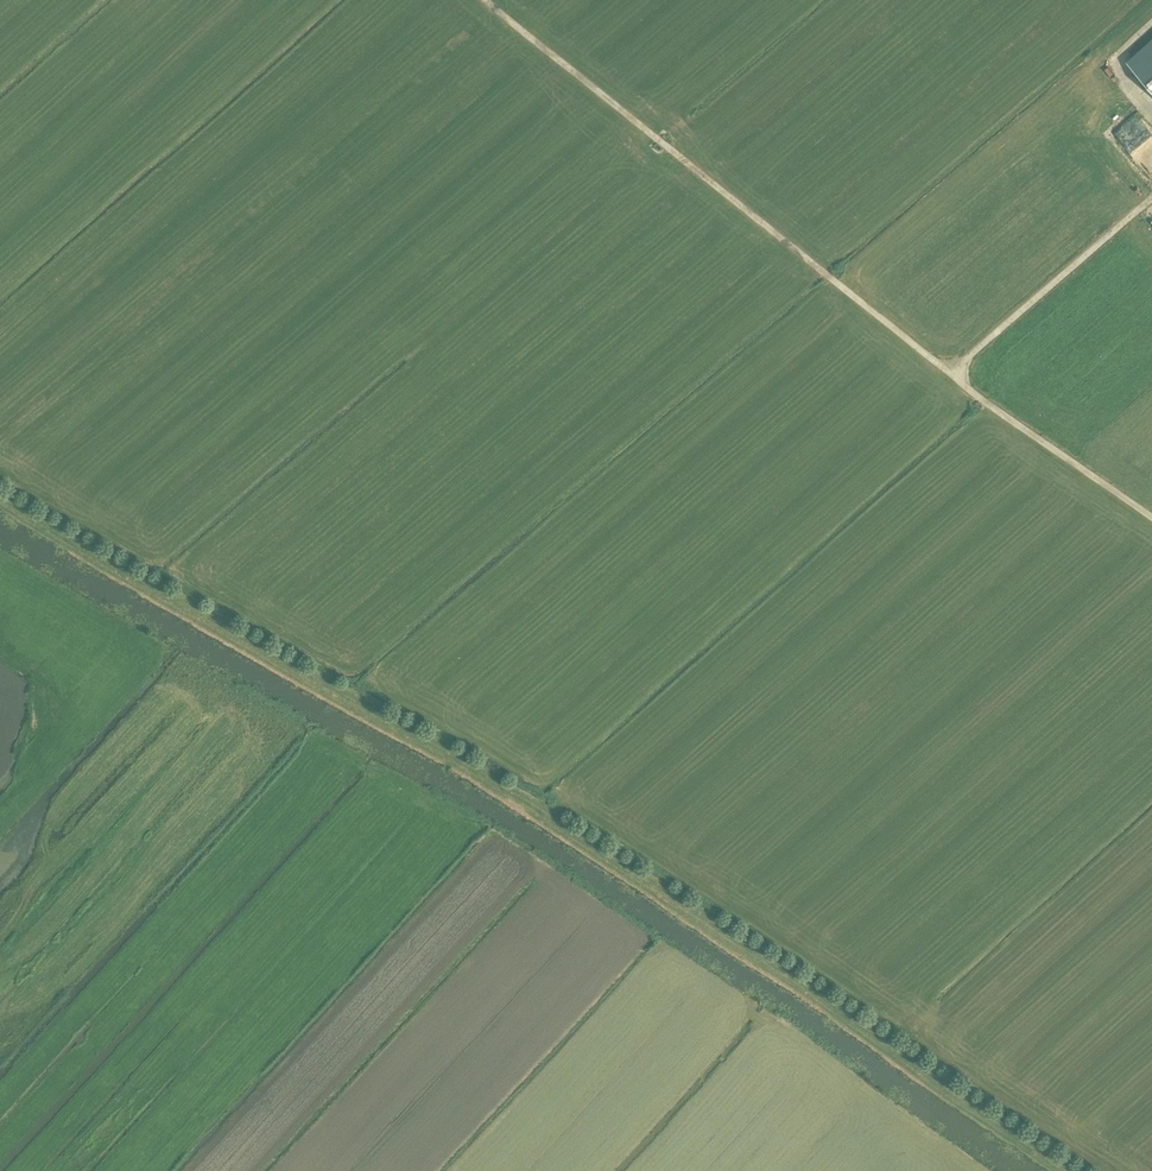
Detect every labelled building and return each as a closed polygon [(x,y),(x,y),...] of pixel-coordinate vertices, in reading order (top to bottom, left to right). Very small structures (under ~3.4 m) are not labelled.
[(1129,63),(1151,89),(1151,42),(1129,63)]
